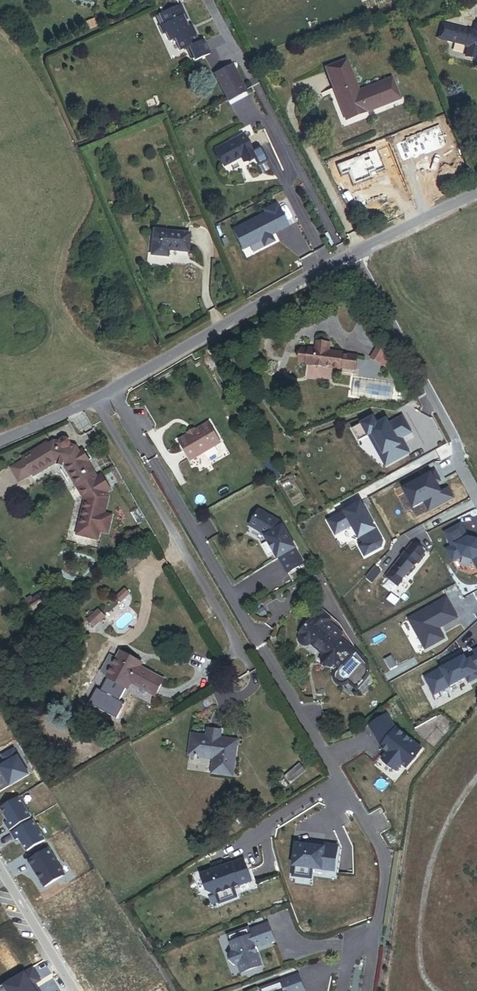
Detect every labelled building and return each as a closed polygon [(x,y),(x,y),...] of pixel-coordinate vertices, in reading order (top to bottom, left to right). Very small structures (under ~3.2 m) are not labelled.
[(203,31),(198,20),(194,22),(191,17),(194,16),(187,0),(166,9),(170,19),(166,21),(170,30),(173,28),(177,37),(182,35),(187,46),(195,43),(201,57),(217,50),(211,36),(205,38),(202,32),(203,31)] [(373,26),(383,23),(380,15),(370,19),(373,26)] [(449,31),(445,45),(475,52),(472,62),(476,63),(476,38),(449,31)] [(216,64),(230,59),(228,56),(214,61),(216,64)] [(247,88),(233,61),(215,70),(229,97),(247,88)] [(353,121),(404,100),(395,79),(366,91),(354,62),(333,71),(353,121)] [(267,159),(261,148),(259,148),(253,151),(243,132),(214,147),(223,165),(241,156),(243,161),(254,155),(258,163),(260,164),(266,161),(267,159)] [(269,236),(287,227),(276,204),(262,211),(264,214),(231,230),(240,250),(259,240),(263,247),(272,242),(269,236)] [(172,264),(192,267),(194,248),(158,244),(155,272),(171,273),(172,264)] [(358,352),(344,350),(344,349),(329,347),(330,344),(315,342),(315,345),(302,344),(301,359),(356,366),(358,352)] [(386,366),(393,351),(379,344),(371,359),(386,366)] [(351,424),(358,435),(367,430),(371,428),(389,459),(403,451),(397,441),(403,438),(400,433),(410,428),(401,411),(388,419),(385,414),(376,420),(372,413),(351,424)] [(215,447),(220,444),(207,422),(193,431),(187,434),(177,440),(189,460),(195,455),(198,457),(203,454),(202,451),(211,445),(215,447)] [(367,430),(384,461),(389,459),(371,428),(367,430)] [(397,441),(403,451),(408,448),(403,438),(397,441)] [(48,445),(25,458),(27,460),(34,473),(35,475),(57,462),(66,465),(87,500),(78,533),(98,538),(100,529),(108,531),(111,516),(104,514),(108,497),(105,492),(110,489),(103,476),(98,479),(88,463),(90,462),(84,451),(78,455),(75,449),(56,444),(50,448),(48,445)] [(27,460),(13,468),(20,481),(34,473),(27,460)] [(434,466),(402,484),(413,503),(423,497),(428,506),(453,493),(448,483),(440,487),(436,478),(440,476),(434,466)] [(382,537),(361,498),(337,511),(345,525),(352,521),(359,533),(360,533),(364,539),(359,542),(364,551),(381,542),(382,537)] [(294,546),(282,524),(281,525),(278,521),(257,508),(249,524),(265,534),(264,534),(268,542),(274,552),(277,550),(278,552),(279,555),(281,557),(279,558),(286,571),(302,562),(293,547),(294,546)] [(469,534),(468,532),(460,519),(444,528),(452,541),(446,544),(452,557),(462,551),(472,554),(476,564),(476,535),(469,534)] [(386,572),(398,580),(423,546),(411,537),(386,572)] [(274,552),(268,542),(262,546),(268,557),(275,553),(274,552)] [(334,553),(325,558),(330,567),(339,561),(334,553)] [(425,644),(444,634),(437,620),(440,618),(442,621),(457,613),(446,593),(408,614),(425,644)] [(312,610),(296,627),(297,628),(296,632),(296,634),(296,635),(297,636),(298,637),(300,639),(302,639),(304,638),(307,637),(321,649),(318,652),(319,657),(319,658),(322,660),(322,659),(327,660),(330,657),(335,661),(332,666),(331,668),(331,669),(331,672),(332,675),(333,676),(335,677),(337,678),(340,678),(342,678),(343,677),(345,676),(353,683),(355,681),(363,672),(364,670),(365,668),(365,666),(365,662),(365,659),(363,656),(354,645),(353,646),(336,632),(339,628),(325,615),(327,613),(317,605),(312,610)] [(99,610),(87,621),(94,629),(105,618),(99,610)] [(476,651),(467,656),(464,652),(460,654),(458,649),(443,657),(446,661),(425,673),(434,690),(466,673),(469,678),(476,673),(476,645),(473,646),(476,651)] [(154,694),(163,679),(139,666),(141,662),(120,650),(106,675),(127,687),(131,681),(154,694)] [(422,749),(397,729),(396,730),(387,715),(370,725),(380,741),(381,740),(384,746),(383,746),(382,747),(388,752),(383,759),(397,771),(402,764),(407,768),(422,749)] [(213,773),(230,776),(233,753),(228,752),(230,736),(219,734),(220,726),(207,724),(206,732),(191,730),(188,750),(215,755),(213,773)] [(0,777),(0,789),(5,796),(35,779),(19,753),(8,760),(13,769),(0,777)] [(299,765),(285,777),(291,784),(306,773),(299,765)] [(14,825),(11,827),(15,834),(36,821),(24,801),(6,812),(14,825)] [(50,845),(38,824),(17,837),(21,844),(25,842),(33,855),(50,845)] [(333,868),(336,845),(323,843),(323,846),(306,844),(295,843),(292,864),(293,864),(291,873),(310,876),(311,866),(333,868)] [(50,891),(70,879),(54,852),(34,864),(50,891)] [(250,878),(242,857),(221,865),(215,867),(201,872),(207,889),(214,892),(215,891),(218,901),(235,894),(232,885),(250,878)] [(260,963),(253,945),(273,938),(267,922),(247,929),(238,932),(240,937),(229,941),(233,949),(231,950),(231,957),(236,962),(237,962),(240,971),(260,963)] [(240,937),(238,932),(247,929),(246,926),(227,933),(229,941),(240,937)] [(231,957),(231,950),(228,951),(227,959),(233,964),(236,962),(231,957)] [(49,988),(47,989),(45,985),(53,981),(44,967),(5,990),(51,990),(49,988)] [(303,988),(297,973),(259,987),(261,990),(296,990),(303,988)]
